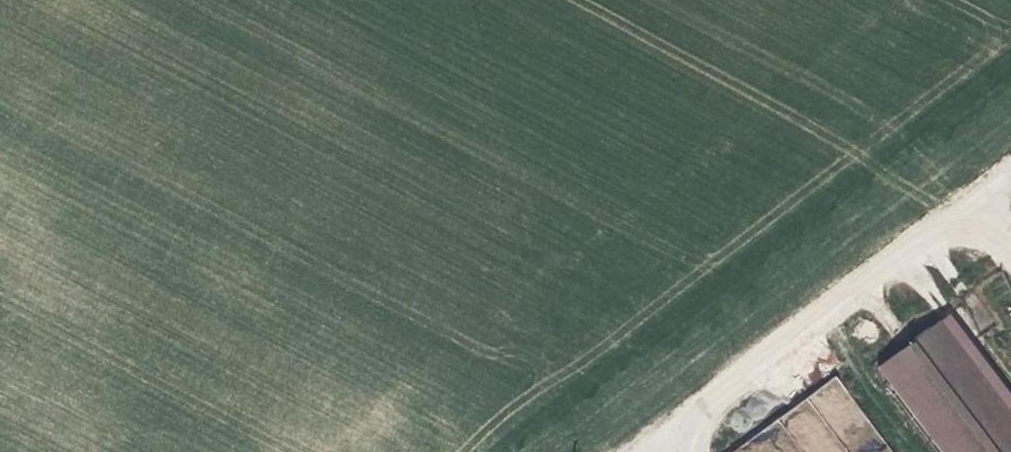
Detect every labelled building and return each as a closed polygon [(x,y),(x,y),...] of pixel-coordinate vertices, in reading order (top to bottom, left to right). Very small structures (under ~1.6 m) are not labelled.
[(937,321),(876,367),(941,451),(1010,451),(1010,419),(937,321)]
